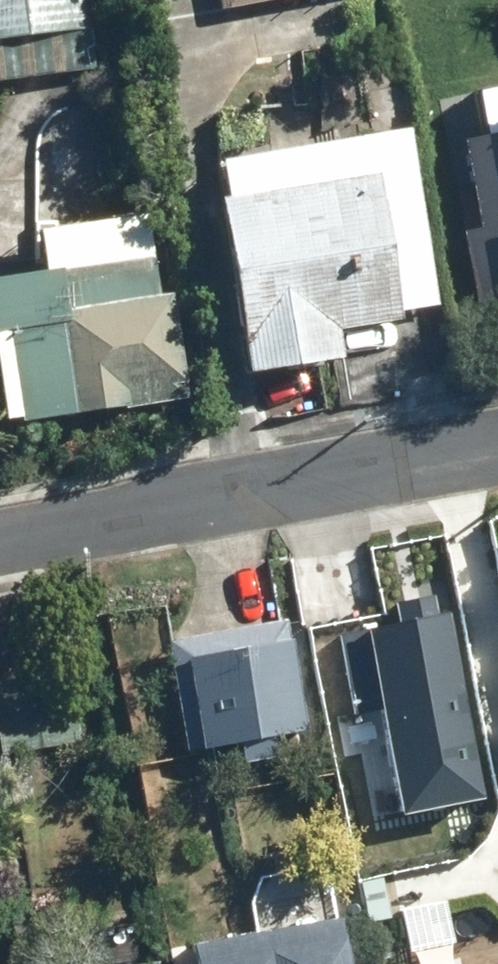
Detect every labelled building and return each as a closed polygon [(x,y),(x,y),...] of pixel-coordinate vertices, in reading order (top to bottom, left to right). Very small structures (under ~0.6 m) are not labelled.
[(88,69),(78,0),(0,0),(0,82),(88,69)] [(210,10),(265,0),(208,0),(210,10)] [(404,129),(212,161),(247,372),(329,359),(323,320),(433,302),(404,129)] [(479,306),(497,302),(497,130),(469,136),(487,229),(464,234),(479,306)] [(0,277),(0,330),(17,424),(173,396),(147,251),(0,277)] [(383,697),(404,802),(483,786),(446,599),(337,620),(353,703),(383,697)] [(291,617),(161,639),(180,749),(311,727),(291,617)] [(0,674),(0,754),(76,742),(64,664),(0,674)] [(189,942),(193,963),(353,963),(343,914),(189,942)]
